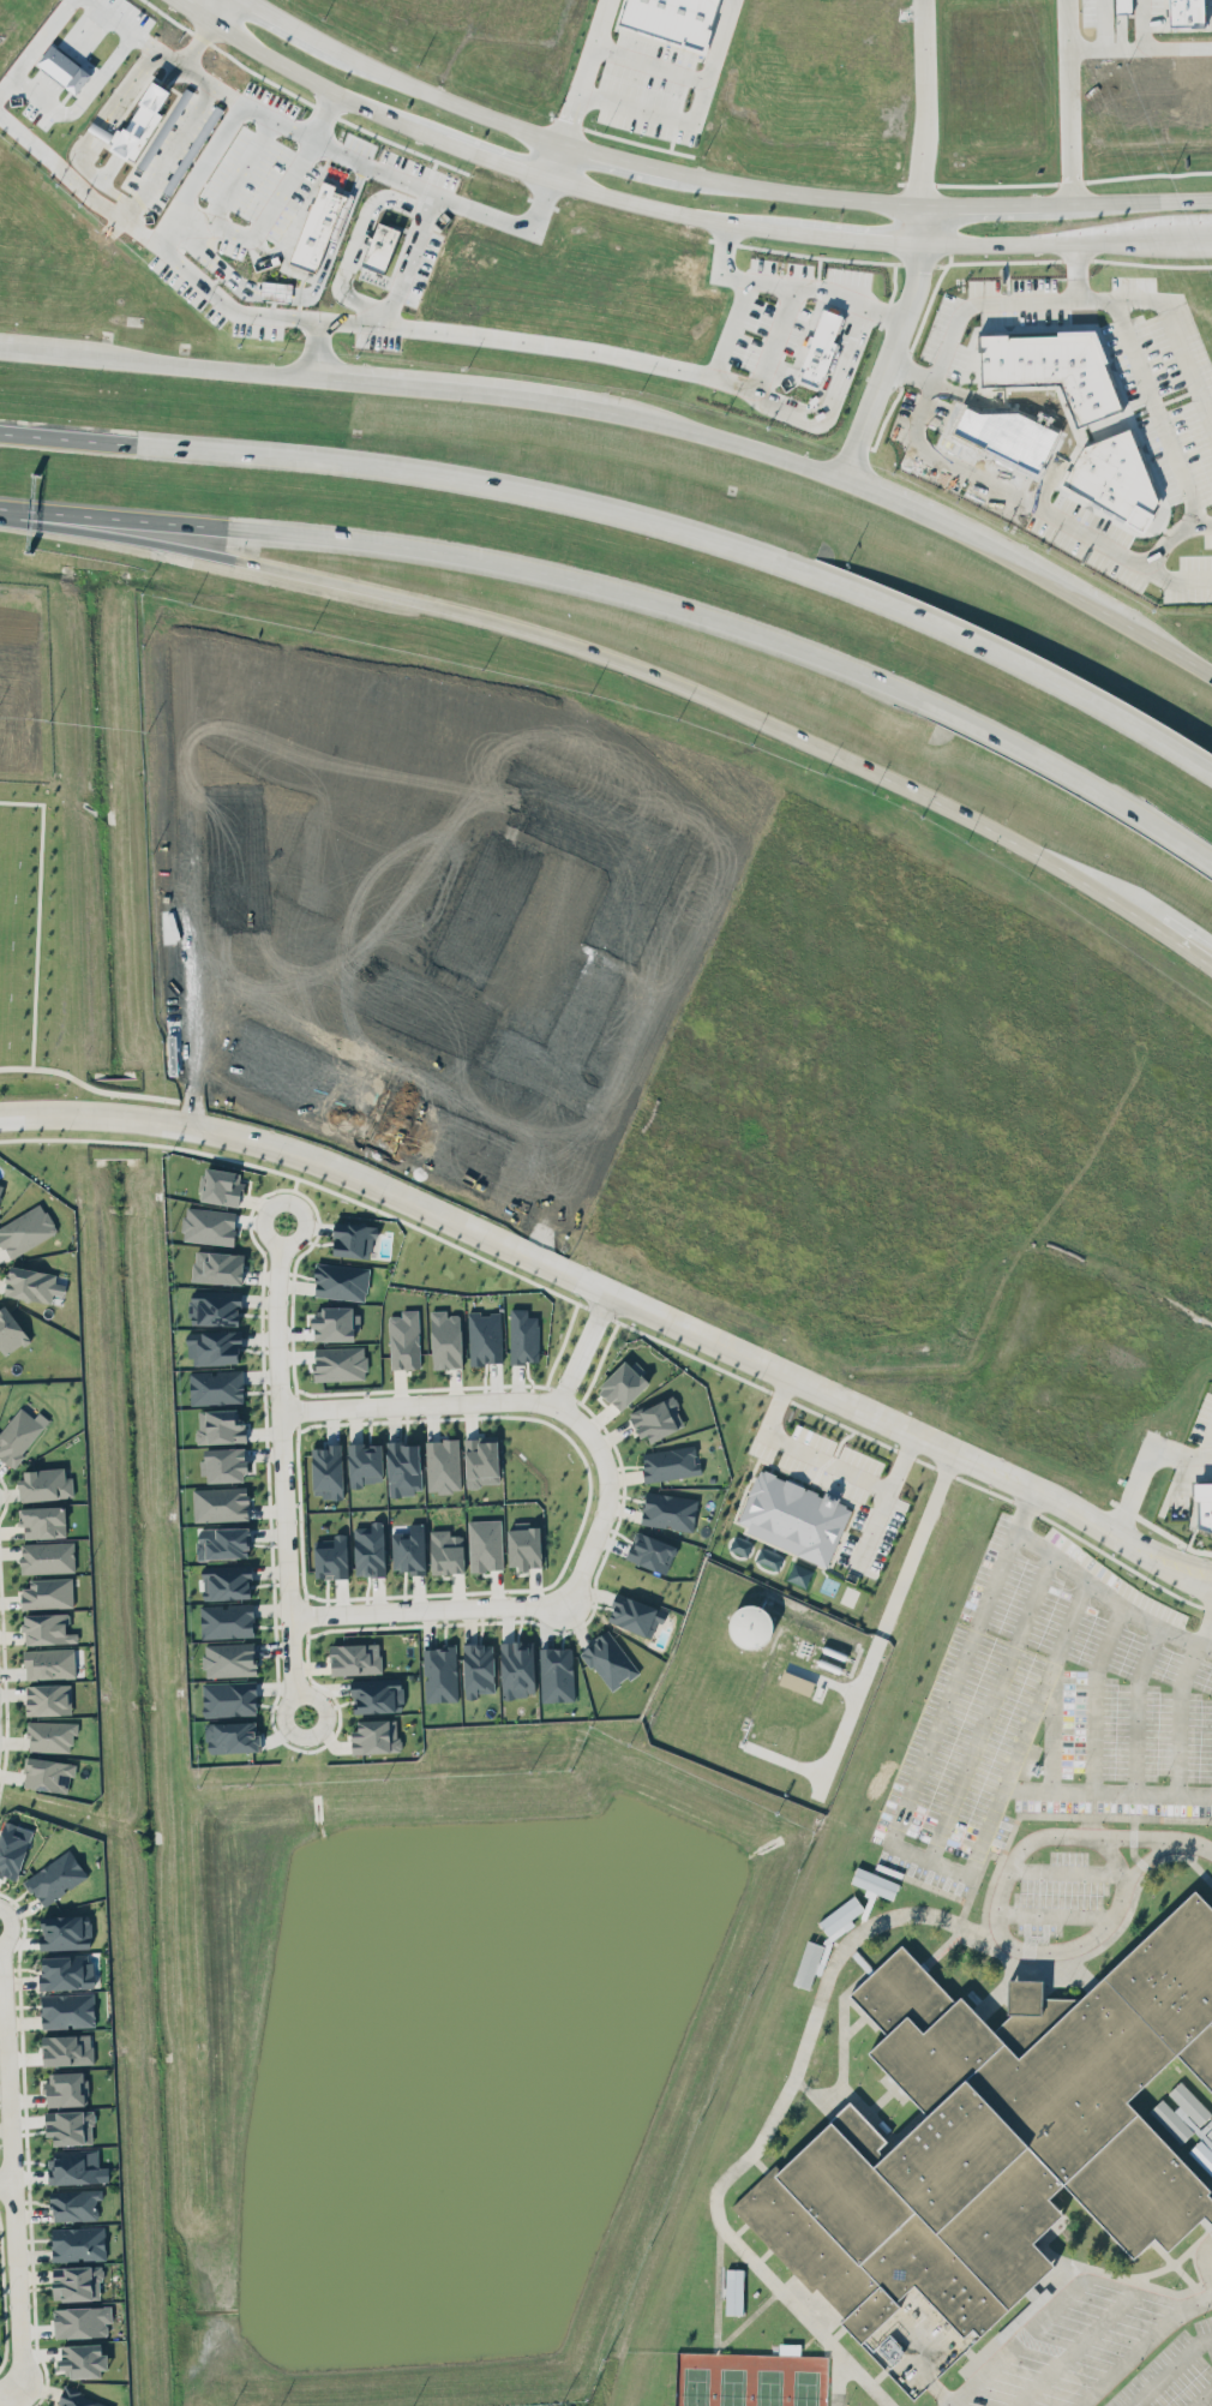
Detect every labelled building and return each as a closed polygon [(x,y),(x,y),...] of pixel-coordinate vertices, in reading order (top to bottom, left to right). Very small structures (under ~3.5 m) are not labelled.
[(619,26),(705,50),(719,0),(627,0),(619,26)] [(291,262),(316,271),(327,238),(335,241),(351,196),(334,190),(336,184),(319,179),(291,262)] [(362,264),(385,271),(399,228),(376,221),(362,264)] [(291,282),(262,281),(261,298),(291,299),(291,282)] [(816,303),(846,311),(815,379),(792,373),(816,303)] [(1121,411),(1095,338),(1095,330),(1062,330),(1050,334),(977,335),(977,348),(980,356),(980,385),(1037,385),(1046,382),(1059,382),(1075,426),(1075,428),(1121,411)] [(1061,486),(1144,529),(1157,503),(1131,428),(1082,445),(1061,486)] [(240,1171),(203,1167),(199,1200),(240,1205),(243,1181),(239,1181),(240,1171)] [(11,1258),(0,1241),(0,1223),(38,1199),(56,1228),(11,1258)] [(185,1203),(235,1209),(232,1244),(180,1238),(185,1203)] [(328,1252),(367,1255),(368,1237),(377,1237),(378,1221),(364,1220),(352,1222),(330,1221),(328,1252)] [(243,1252),(193,1251),(193,1281),(243,1283),(243,1252)] [(312,1292),(362,1297),(362,1291),(365,1289),(367,1264),(313,1258),(312,1279),(314,1279),(312,1292)] [(8,1259),(1,1291),(59,1303),(65,1271),(8,1259)] [(240,1291),(190,1290),(189,1323),(239,1325),(240,1291)] [(2,1356),(28,1341),(6,1302),(0,1306),(0,1352),(2,1356)] [(312,1336),(352,1335),(352,1327),(358,1327),(358,1313),(349,1313),(349,1303),(319,1303),(320,1307),(316,1309),(316,1311),(310,1312),(310,1329),(312,1336)] [(539,1362),(538,1316),(527,1316),(527,1308),(509,1308),(510,1362),(539,1362)] [(418,1309),(401,1309),(401,1315),(388,1315),(390,1369),(420,1368),(418,1309)] [(430,1310),(432,1368),(462,1367),(460,1314),(446,1314),(446,1309),(430,1310)] [(503,1363),(501,1313),(479,1314),(479,1311),(468,1311),(469,1364),(503,1363)] [(190,1363),(211,1363),(211,1360),(236,1359),(236,1345),(240,1345),(239,1324),(198,1325),(198,1328),(184,1328),(185,1349),(186,1351),(186,1354),(190,1354),(190,1363)] [(362,1345),(312,1346),(313,1379),(364,1379),(364,1369),(366,1369),(366,1355),(362,1355),(362,1345)] [(620,1411),(651,1380),(628,1357),(597,1388),(620,1411)] [(243,1402),(242,1369),(189,1371),(190,1404),(243,1402)] [(649,1441),(686,1425),(673,1394),(628,1413),(639,1438),(647,1434),(649,1441)] [(12,1465),(0,1455),(0,1428),(19,1405),(32,1416),(38,1410),(48,1417),(20,1450),(23,1453),(12,1465)] [(237,1418),(237,1409),(197,1410),(198,1443),(246,1441),(245,1418),(237,1418)] [(460,1436),(494,1434),(498,1479),(479,1480),(478,1485),(462,1486),(460,1436)] [(314,1491),(320,1491),(320,1496),(331,1496),(331,1497),(342,1497),(338,1438),(325,1440),(325,1443),(308,1443),(311,1485),(314,1485),(314,1491)] [(427,1491),(460,1490),(459,1438),(425,1439),(427,1491)] [(641,1479),(701,1471),(700,1460),(691,1461),(690,1450),(694,1449),(691,1438),(636,1447),(641,1479)] [(347,1444),(349,1484),(383,1482),(382,1442),(347,1444)] [(419,1442),(387,1443),(388,1494),(421,1493),(419,1442)] [(208,1477),(241,1476),(240,1466),(246,1466),(246,1455),(244,1454),(244,1444),(204,1446),(204,1459),(199,1459),(199,1466),(208,1465),(208,1477)] [(757,1464),(744,1490),(748,1492),(734,1520),(744,1524),(742,1530),(823,1567),(851,1506),(847,1504),(848,1501),(838,1496),(839,1494),(823,1486),(820,1491),(804,1484),(804,1482),(785,1474),(782,1477),(775,1473),(776,1470),(761,1462),(760,1465),(757,1464)] [(22,1466),(28,1464),(37,1466),(64,1464),(64,1470),(71,1470),(72,1495),(56,1495),(56,1491),(54,1491),(54,1495),(18,1497),(17,1474),(22,1474),(22,1466)] [(1193,1491),(1196,1491),(1196,1516),(1211,1523),(1211,1474),(1193,1474),(1193,1491)] [(247,1516),(193,1519),(192,1485),(246,1483),(247,1516)] [(690,1527),(637,1521),(641,1488),(695,1494),(696,1498),(695,1503),(692,1508),(690,1527)] [(18,1503),(19,1520),(22,1520),(22,1532),(20,1532),(20,1538),(40,1537),(38,1532),(53,1532),(53,1536),(65,1534),(64,1506),(56,1506),(56,1502),(18,1503)] [(469,1569),(485,1568),(485,1564),(499,1563),(497,1516),(467,1519),(469,1569)] [(371,1526),(353,1527),(355,1576),(385,1574),(383,1520),(370,1520),(371,1526)] [(509,1567),(541,1567),(540,1526),(527,1526),(527,1521),(508,1521),(509,1567)] [(409,1523),(409,1532),(391,1533),(392,1570),(408,1569),(409,1574),(426,1573),(424,1522),(409,1523)] [(250,1557),(249,1526),(196,1528),(197,1559),(250,1557)] [(464,1572),(463,1534),(450,1535),(450,1529),(429,1529),(430,1573),(464,1572)] [(625,1559),(667,1574),(677,1545),(635,1530),(625,1559)] [(313,1539),(315,1578),(348,1577),(346,1533),(333,1533),(333,1539),(313,1539)] [(74,1541),(20,1543),(21,1573),(75,1571),(74,1541)] [(813,1571),(794,1562),(786,1578),(805,1587),(813,1571)] [(252,1597),(251,1564),(202,1566),(203,1599),(252,1597)] [(68,1575),(70,1602),(20,1604),(20,1585),(26,1585),(26,1576),(68,1575)] [(608,1616),(649,1633),(655,1618),(661,1620),(664,1611),(654,1608),(656,1603),(629,1592),(626,1592),(613,1587),(610,1597),(616,1598),(608,1616)] [(197,1603),(248,1600),(250,1633),(198,1635),(197,1603)] [(65,1609),(65,1628),(74,1628),(74,1640),(25,1640),(23,1638),(22,1629),(25,1628),(25,1626),(18,1626),(17,1606),(22,1606),(55,1605),(65,1609)] [(769,1647),(770,1608),(731,1606),(729,1645),(769,1647)] [(606,1624),(637,1665),(638,1670),(629,1678),(626,1675),(619,1680),(620,1682),(611,1689),(592,1664),(588,1666),(577,1650),(587,1640),(593,1638),(596,1630),(606,1624)] [(463,1696),(474,1695),(474,1689),(493,1688),(490,1636),(460,1639),(463,1696)] [(457,1696),(425,1699),(420,1641),(452,1639),(457,1696)] [(535,1695),(534,1640),(500,1641),(502,1696),(535,1695)] [(203,1643),(204,1676),(256,1675),(255,1642),(203,1643)] [(331,1674),(381,1673),(380,1642),(330,1644),(331,1674)] [(573,1647),(540,1648),(541,1701),(574,1700),(573,1647)] [(28,1680),(42,1678),(42,1681),(54,1680),(54,1678),(59,1678),(61,1678),(76,1678),(74,1648),(24,1651),(25,1668),(28,1666),(28,1680)] [(815,1682),(784,1670),(778,1683),(810,1695),(815,1682)] [(352,1712),(403,1711),(402,1679),(351,1681),(352,1712)] [(257,1715),(256,1680),(202,1682),(203,1716),(257,1715)] [(71,1683),(26,1684),(27,1715),(71,1714),(71,1683)] [(395,1716),(396,1731),(400,1734),(401,1748),(388,1749),(388,1746),(364,1748),(364,1749),(349,1750),(348,1740),(355,1738),(355,1735),(348,1736),(348,1724),(355,1724),(354,1713),(389,1711),(389,1716),(395,1716)] [(76,1716),(76,1732),(71,1732),(71,1744),(58,1747),(25,1747),(25,1732),(20,1731),(20,1725),(25,1725),(25,1717),(76,1716)] [(208,1750),(224,1749),(224,1747),(257,1747),(257,1740),(259,1740),(258,1722),(253,1722),(253,1718),(250,1718),(250,1717),(211,1717),(211,1719),(203,1719),(203,1737),(208,1737),(208,1750)] [(71,1760),(71,1771),(58,1768),(56,1778),(64,1780),(65,1789),(20,1782),(26,1749),(53,1753),(71,1760)] [(3,1820),(0,1830),(0,1875),(17,1880),(32,1829),(3,1820)] [(65,1843),(86,1872),(43,1903),(23,1874),(65,1843)] [(850,1882),(873,1890),(872,1892),(893,1899),(899,1882),(856,1866),(850,1882)] [(1183,1895),(1211,1924),(1211,2106),(1165,2058),(1115,2107),(1200,2196),(1195,2201),(1210,2216),(1198,2228),(1192,2221),(1156,2256),(1144,2243),(1123,2263),(1055,2191),(1040,2204),(1052,2216),(1019,2248),(1043,2272),(974,2338),(968,2332),(960,2340),(907,2287),(890,2304),(895,2309),(854,2348),(834,2324),(840,2320),(814,2293),(809,2298),(728,2214),(762,2181),(820,2125),(841,2103),(882,2145),(914,2115),(857,2055),(878,2035),(844,1998),(893,1950),(946,2005),(949,2001),(984,2039),(1003,2021),(997,2021),(998,1985),(1034,1985),(1034,2001),(1073,2001),(1183,1895)] [(793,1983),(810,1988),(814,1975),(823,1969),(832,1939),(850,1927),(853,1916),(864,1909),(855,1895),(817,1920),(827,1934),(824,1944),(806,1939),(793,1983)] [(41,1949),(91,1948),(90,1915),(40,1916),(41,1949)] [(41,1989),(93,1988),(92,1954),(40,1955),(41,1989)] [(37,1993),(91,1989),(94,2022),(71,2023),(71,2019),(66,2019),(66,2024),(40,2027),(37,1993)] [(43,2065),(92,2064),(92,2033),(42,2035),(43,2065)] [(85,2097),(44,2100),(43,2067),(84,2066),(85,2097)] [(1179,2139),(1201,2132),(1190,2154),(1211,2175),(1211,2111),(1179,2081),(1167,2093),(1159,2100),(1148,2112),(1179,2139)] [(53,2144),(93,2143),(92,2110),(45,2111),(45,2135),(53,2135),(53,2144)] [(47,2180),(97,2178),(97,2163),(88,2163),(88,2147),(47,2149),(47,2180)] [(50,2191),(51,2221),(98,2219),(98,2199),(102,2199),(101,2188),(50,2191)] [(102,2224),(103,2256),(60,2257),(60,2261),(50,2261),(49,2225),(102,2224)] [(53,2300),(101,2298),(100,2265),(52,2266),(53,2300)] [(725,2314),(742,2314),(743,2268),(726,2268),(725,2314)] [(54,2307),(55,2338),(107,2335),(106,2322),(111,2322),(111,2305),(54,2307)] [(905,2351),(890,2334),(872,2350),(888,2367),(905,2351)] [(105,2375),(105,2352),(102,2352),(101,2343),(59,2344),(60,2376),(105,2375)] [(80,2394),(112,2405),(59,2405),(59,2400),(55,2399),(60,2388),(68,2383),(78,2388),(80,2394)]
